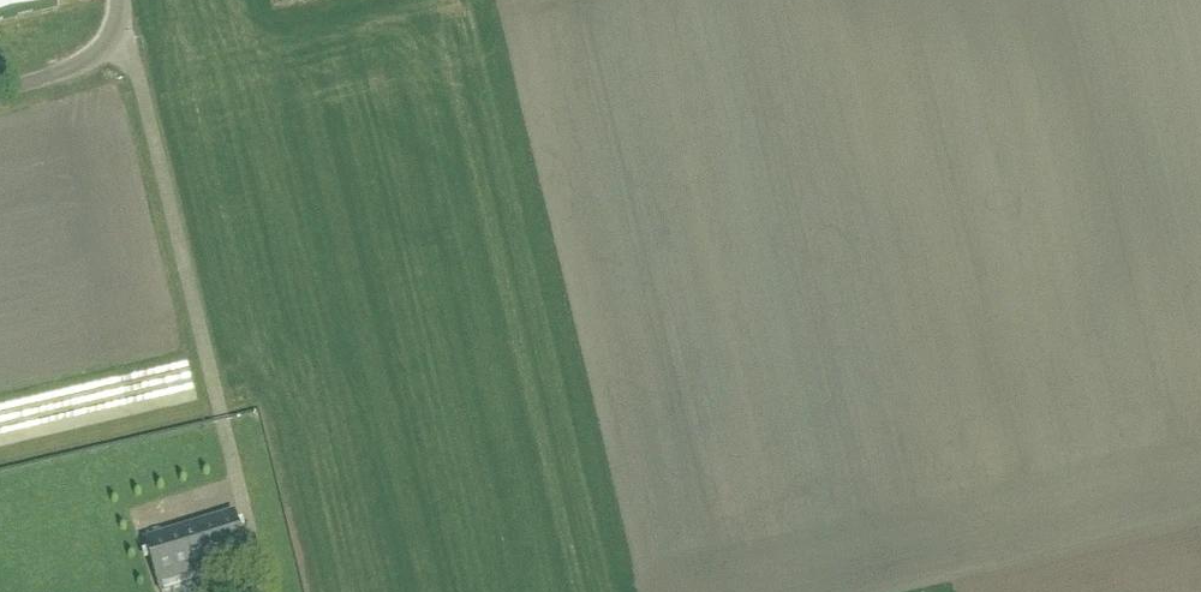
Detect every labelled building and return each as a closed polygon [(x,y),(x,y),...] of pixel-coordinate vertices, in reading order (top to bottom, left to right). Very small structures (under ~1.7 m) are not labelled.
[(58,9),(56,0),(0,0),(0,24),(58,9)] [(147,542),(150,553),(162,591),(180,591),(220,580),(255,569),(242,525),(238,514),(147,542)]
